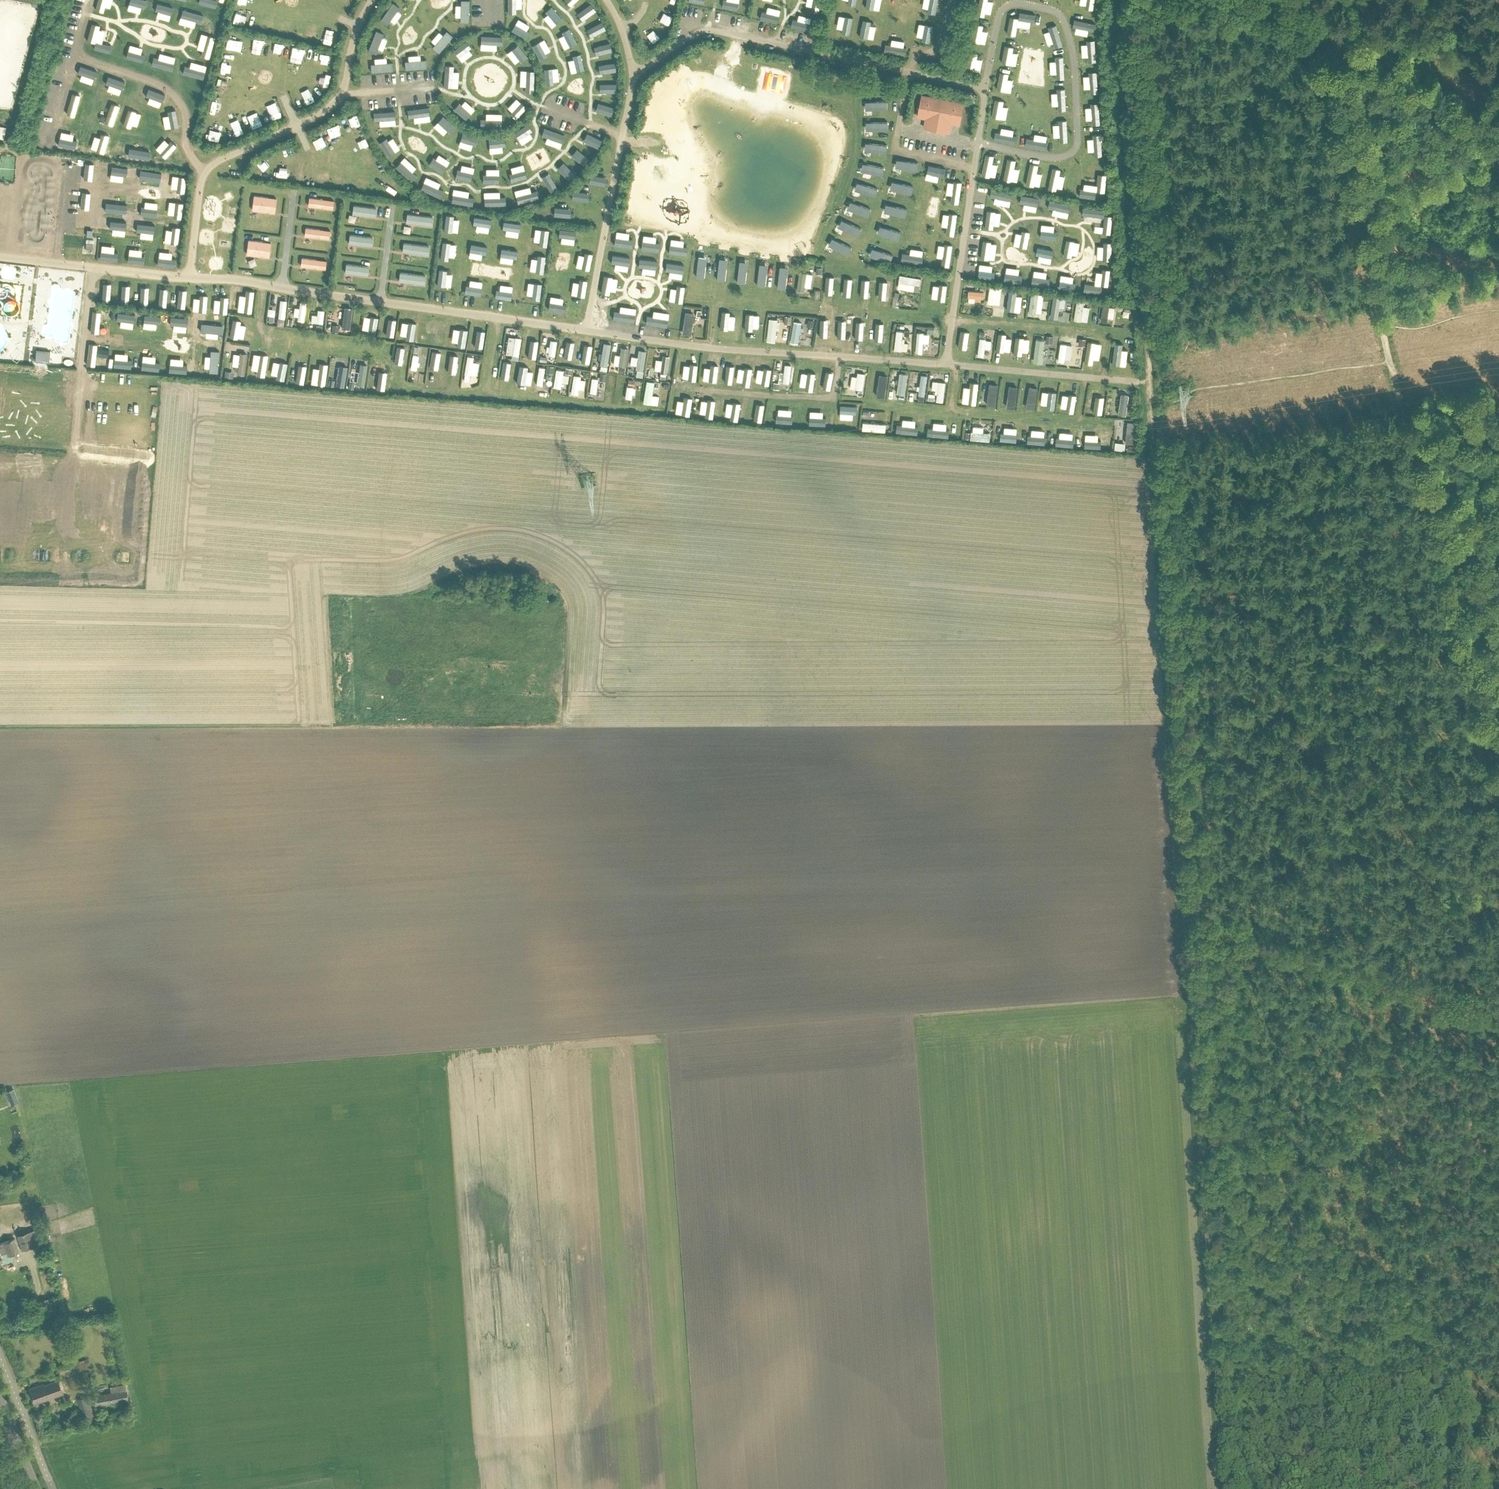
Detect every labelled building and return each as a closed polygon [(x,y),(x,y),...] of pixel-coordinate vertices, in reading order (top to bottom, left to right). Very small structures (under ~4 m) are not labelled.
[(276,39),(273,51),(285,55),(288,42),(276,39)] [(924,126),(950,132),(952,122),(960,124),(965,101),(922,93),(918,116),(925,117),(924,126)] [(79,220),(90,222),(95,188),(76,185),(72,215),(80,216),(79,220)] [(257,193),(256,208),(278,210),(279,194),(257,193)] [(337,205),(337,197),(313,196),(313,205),(337,205)] [(333,235),(333,226),(309,226),(309,235),(333,235)] [(247,254),(269,256),(271,242),(249,239),(247,254)] [(305,254),(304,263),(328,267),(330,258),(305,254)] [(922,289),(923,274),(903,272),(902,288),(922,289)] [(929,276),(924,297),(931,299),(937,278),(929,276)] [(994,284),(992,300),(997,301),(1000,285),(994,284)] [(255,309),(257,291),(250,290),(248,308),(255,309)] [(320,311),(314,311),(314,320),(326,320),(326,307),(320,307),(320,311)] [(373,328),(379,329),(381,309),(374,308),(373,328)] [(731,322),(732,316),(737,317),(738,310),(725,309),(724,322),(731,322)] [(416,337),(419,316),(411,315),(409,336),(416,337)] [(750,315),(747,333),(753,334),(756,316),(750,315)] [(802,339),(805,318),(797,317),(793,338),(802,339)] [(898,347),(906,348),(907,328),(899,327),(898,347)] [(925,350),(927,330),(921,329),(919,349),(925,350)] [(520,353),(524,335),(518,333),(514,352),(520,353)] [(569,337),(566,356),(576,357),(579,338),(569,337)] [(1066,342),(1062,359),(1068,360),(1071,343),(1066,342)] [(605,343),(604,361),(610,362),(612,344),(605,343)] [(50,351),(36,349),(35,359),(49,361),(50,351)] [(470,353),(467,370),(474,371),(476,353),(470,353)] [(696,374),(697,354),(689,354),(689,374),(696,374)] [(713,355),(712,373),(719,374),(721,355),(713,355)] [(730,375),(737,375),(738,359),(731,358),(730,375)] [(772,378),(775,360),(768,359),(766,377),(772,378)] [(749,361),(749,367),(744,366),(743,376),(754,378),(757,362),(749,361)] [(782,367),(782,380),(793,380),(793,361),(788,361),(788,367),(782,367)] [(510,383),(512,362),(505,362),(503,382),(510,383)] [(543,363),(539,381),(544,382),(548,365),(543,363)] [(866,386),(867,369),(856,369),(855,386),(866,386)] [(910,381),(909,370),(899,371),(901,382),(910,381)] [(576,372),(573,391),(580,392),(584,373),(576,372)] [(598,391),(601,375),(594,374),(592,390),(598,391)] [(980,398),(982,378),(975,378),(973,397),(980,398)] [(996,378),(992,395),(999,397),(1003,379),(996,378)] [(636,396),(636,384),(629,383),(628,395),(636,396)] [(653,400),(655,384),(649,383),(647,399),(653,400)] [(1059,402),(1061,388),(1054,387),(1052,401),(1059,402)] [(1102,404),(1108,405),(1110,388),(1104,387),(1102,404)] [(716,414),(718,395),(712,394),(709,413),(716,414)] [(742,416),(744,397),(737,397),(735,415),(742,416)] [(765,417),(766,402),(755,401),(755,410),(758,410),(757,417),(765,417)] [(807,423),(828,423),(829,405),(807,405),(807,423)] [(858,425),(858,414),(843,414),(843,425),(858,425)] [(13,1088),(5,1091),(8,1098),(15,1095),(13,1088)] [(17,1234),(22,1249),(35,1245),(34,1242),(47,1238),(43,1226),(30,1230),(17,1234)] [(3,1258),(1,1253),(6,1251),(18,1247),(15,1237),(3,1241),(0,1242),(0,1259),(3,1258)] [(55,1309),(53,1298),(48,1299),(48,1296),(41,1298),(43,1312),(55,1309)] [(95,1318),(96,1324),(108,1321),(107,1315),(95,1318)] [(75,1368),(76,1371),(91,1366),(89,1360),(84,1361),(83,1359),(79,1360),(75,1361),(75,1360),(73,1361),(73,1362),(59,1366),(61,1373),(75,1368)] [(29,1389),(35,1403),(63,1392),(58,1379),(44,1384),(43,1383),(29,1389)] [(92,1393),(94,1403),(128,1397),(125,1381),(109,1384),(110,1390),(92,1393)] [(96,1419),(87,1393),(77,1397),(84,1418),(78,1420),(79,1424),(96,1419)]
